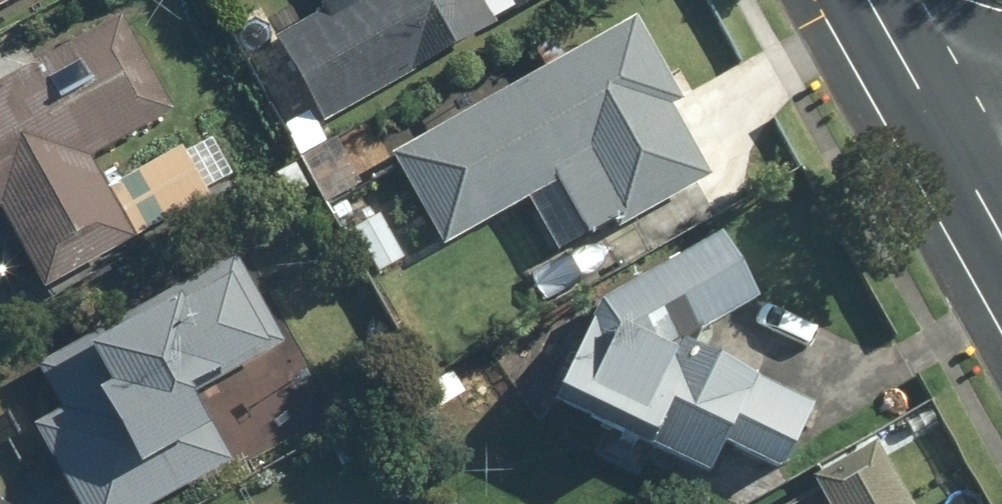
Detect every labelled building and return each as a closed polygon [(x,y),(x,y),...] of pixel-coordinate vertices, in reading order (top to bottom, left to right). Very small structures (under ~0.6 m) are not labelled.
[(0,66),(0,223),(241,92),(190,0),(120,0),(0,66)] [(29,0),(0,0),(0,17),(29,0)] [(547,0),(348,0),(277,41),(326,126),(547,0)] [(688,101),(646,23),(440,133),(431,116),(356,157),(370,184),(402,167),(446,247),(563,184),(595,243),(713,179),(675,108),(688,101)] [(762,302),(727,234),(586,317),(547,405),(663,458),(665,453),(718,477),(731,447),(788,473),(821,401),(691,342),(762,302)] [(241,257),(42,366),(68,414),(39,431),(79,503),(167,503),(237,466),(197,393),(277,350),(258,315),(269,309),(241,257)] [(873,439),(815,472),(833,503),(909,503),(873,439)] [(916,464),(937,503),(982,503),(952,445),(916,464)]
